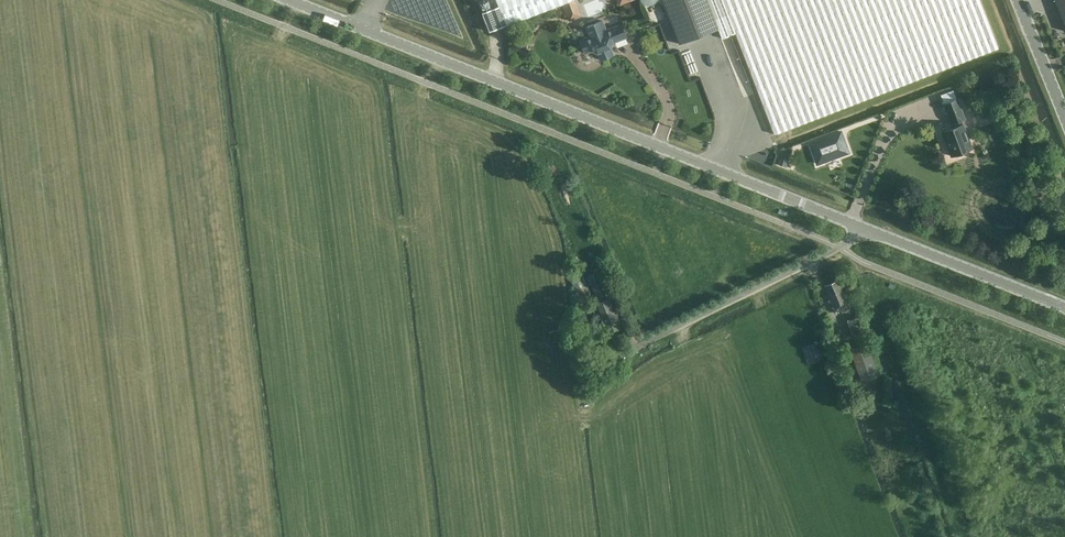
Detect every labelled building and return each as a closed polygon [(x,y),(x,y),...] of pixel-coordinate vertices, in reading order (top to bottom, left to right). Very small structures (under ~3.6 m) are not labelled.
[(499,6),(483,12),(490,31),(572,0),(497,0),(499,6)] [(775,134),(999,47),(981,0),(663,0),(680,44),(719,28),(732,23),(775,134)] [(1064,24),(1064,0),(1056,0),(1064,24)] [(598,52),(601,60),(614,55),(611,47),(613,42),(627,37),(622,24),(606,30),(603,20),(586,27),(590,36),(580,40),(585,53),(593,50),(598,52)] [(956,98),(953,90),(941,95),(944,103),(943,104),(944,106),(942,109),(943,114),(947,114),(951,125),(952,124),(954,128),(943,132),(946,141),(944,144),(945,147),(949,148),(952,156),(955,155),(958,157),(960,156),(961,152),(969,149),(964,135),(968,134),(964,124),(963,124),(962,121),(966,119),(957,98),(956,98)] [(592,295),(584,276),(571,281),(579,301),(592,295)] [(826,285),(837,313),(850,307),(839,280),(826,285)] [(596,303),(608,331),(622,326),(610,298),(596,303)] [(864,331),(858,316),(847,320),(853,334),(864,331)] [(879,375),(867,341),(850,348),(862,381),(879,375)] [(821,359),(815,342),(801,347),(808,364),(821,359)]
